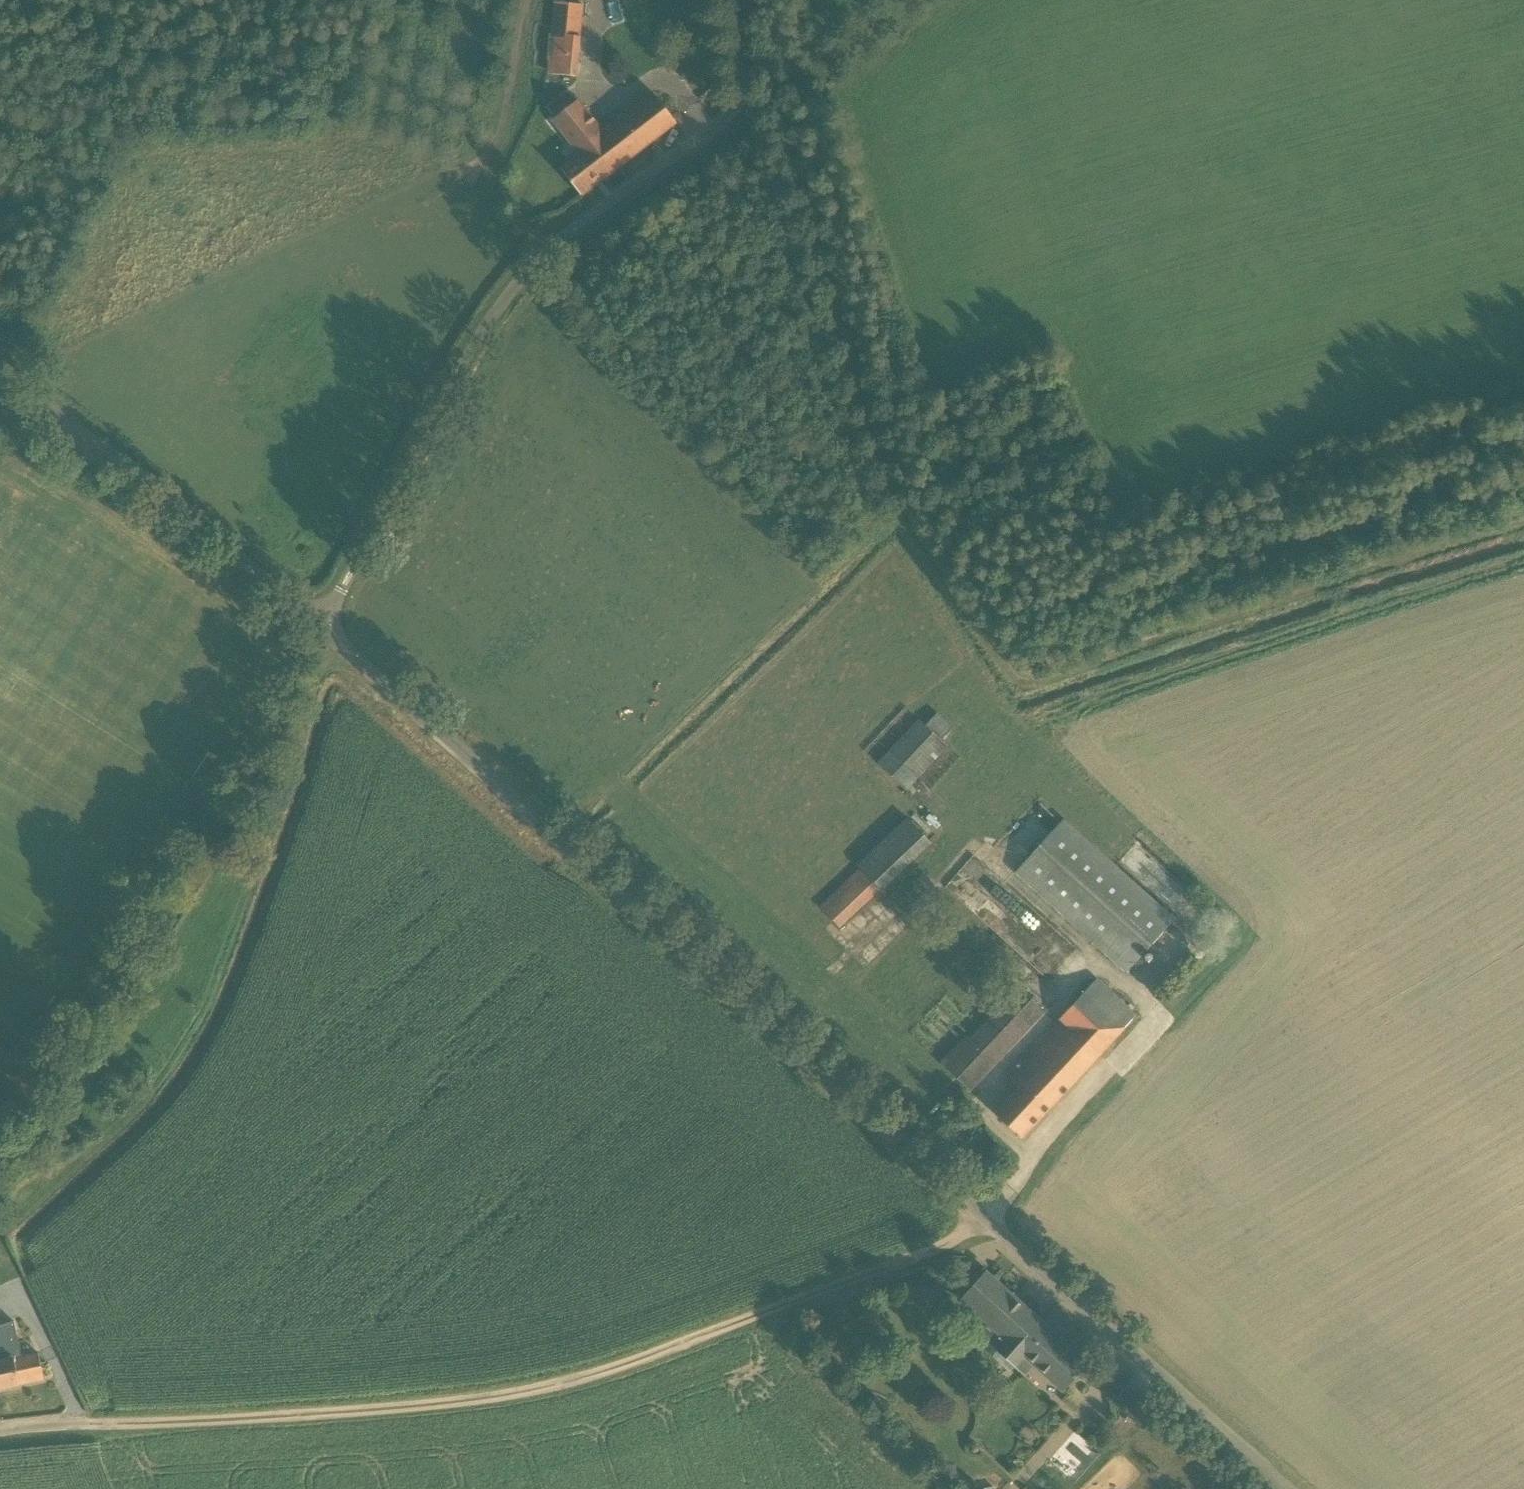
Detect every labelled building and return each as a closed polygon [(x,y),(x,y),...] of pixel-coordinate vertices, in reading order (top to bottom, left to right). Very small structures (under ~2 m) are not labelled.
[(576,76),(583,5),(555,2),(548,74),(576,76)] [(654,93),(606,130),(603,132),(579,101),(552,122),(578,156),(561,169),(581,195),(676,122),(654,93)] [(941,740),(952,728),(937,714),(926,725),(920,720),(878,764),(906,790),(947,746),(941,740)] [(818,903),(841,928),(920,852),(930,862),(941,851),(922,831),(922,832),(908,817),(818,903)] [(1127,972),(1175,919),(1063,819),(1016,872),(1127,972)] [(1019,1089),(995,1114),(1021,1139),(1136,1015),(1097,978),(1006,1077),(1019,1089)] [(966,1036),(940,1063),(970,1091),(1044,1012),(1019,987),(969,1039),(966,1036)] [(1024,1376),(1034,1365),(1063,1392),(1089,1363),(986,1271),(960,1300),(988,1325),(980,1334),(993,1347),(993,1348),(1024,1376)] [(0,1328),(0,1351),(2,1360),(0,1361),(0,1389),(20,1385),(20,1384),(45,1379),(39,1353),(22,1356),(15,1322),(0,1328)]
